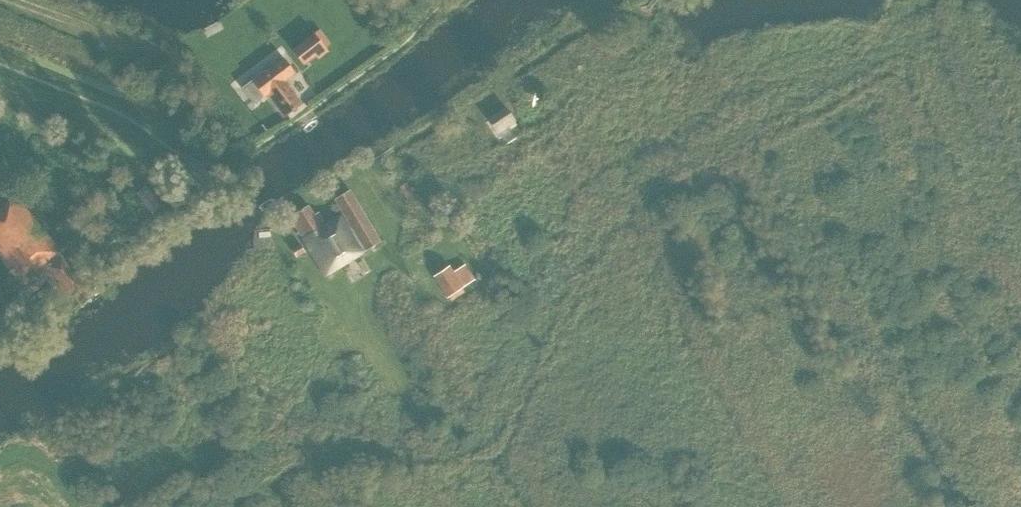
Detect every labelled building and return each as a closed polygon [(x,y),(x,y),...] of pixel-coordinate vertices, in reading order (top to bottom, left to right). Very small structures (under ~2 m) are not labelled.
[(292,50),(303,66),(316,56),(318,59),(328,52),(314,34),(292,50)] [(267,94),(285,117),(302,104),(285,81),(295,73),(284,58),(254,81),(265,96),(267,94)] [(488,118),(498,134),(509,127),(511,129),(517,125),(505,107),(488,118)] [(380,240),(350,190),(335,199),(365,249),(380,240)] [(36,269),(57,251),(47,237),(49,235),(14,193),(0,205),(0,258),(18,279),(33,266),(36,269)] [(314,215),(308,205),(295,213),(298,219),(292,222),(325,275),(364,251),(341,213),(325,223),(319,212),(314,215)] [(291,248),(296,257),(305,252),(300,243),(291,248)] [(67,289),(72,295),(84,284),(60,255),(48,265),(49,267),(46,271),(63,292),(67,289)] [(463,287),(449,265),(434,275),(448,297),(463,287)]
